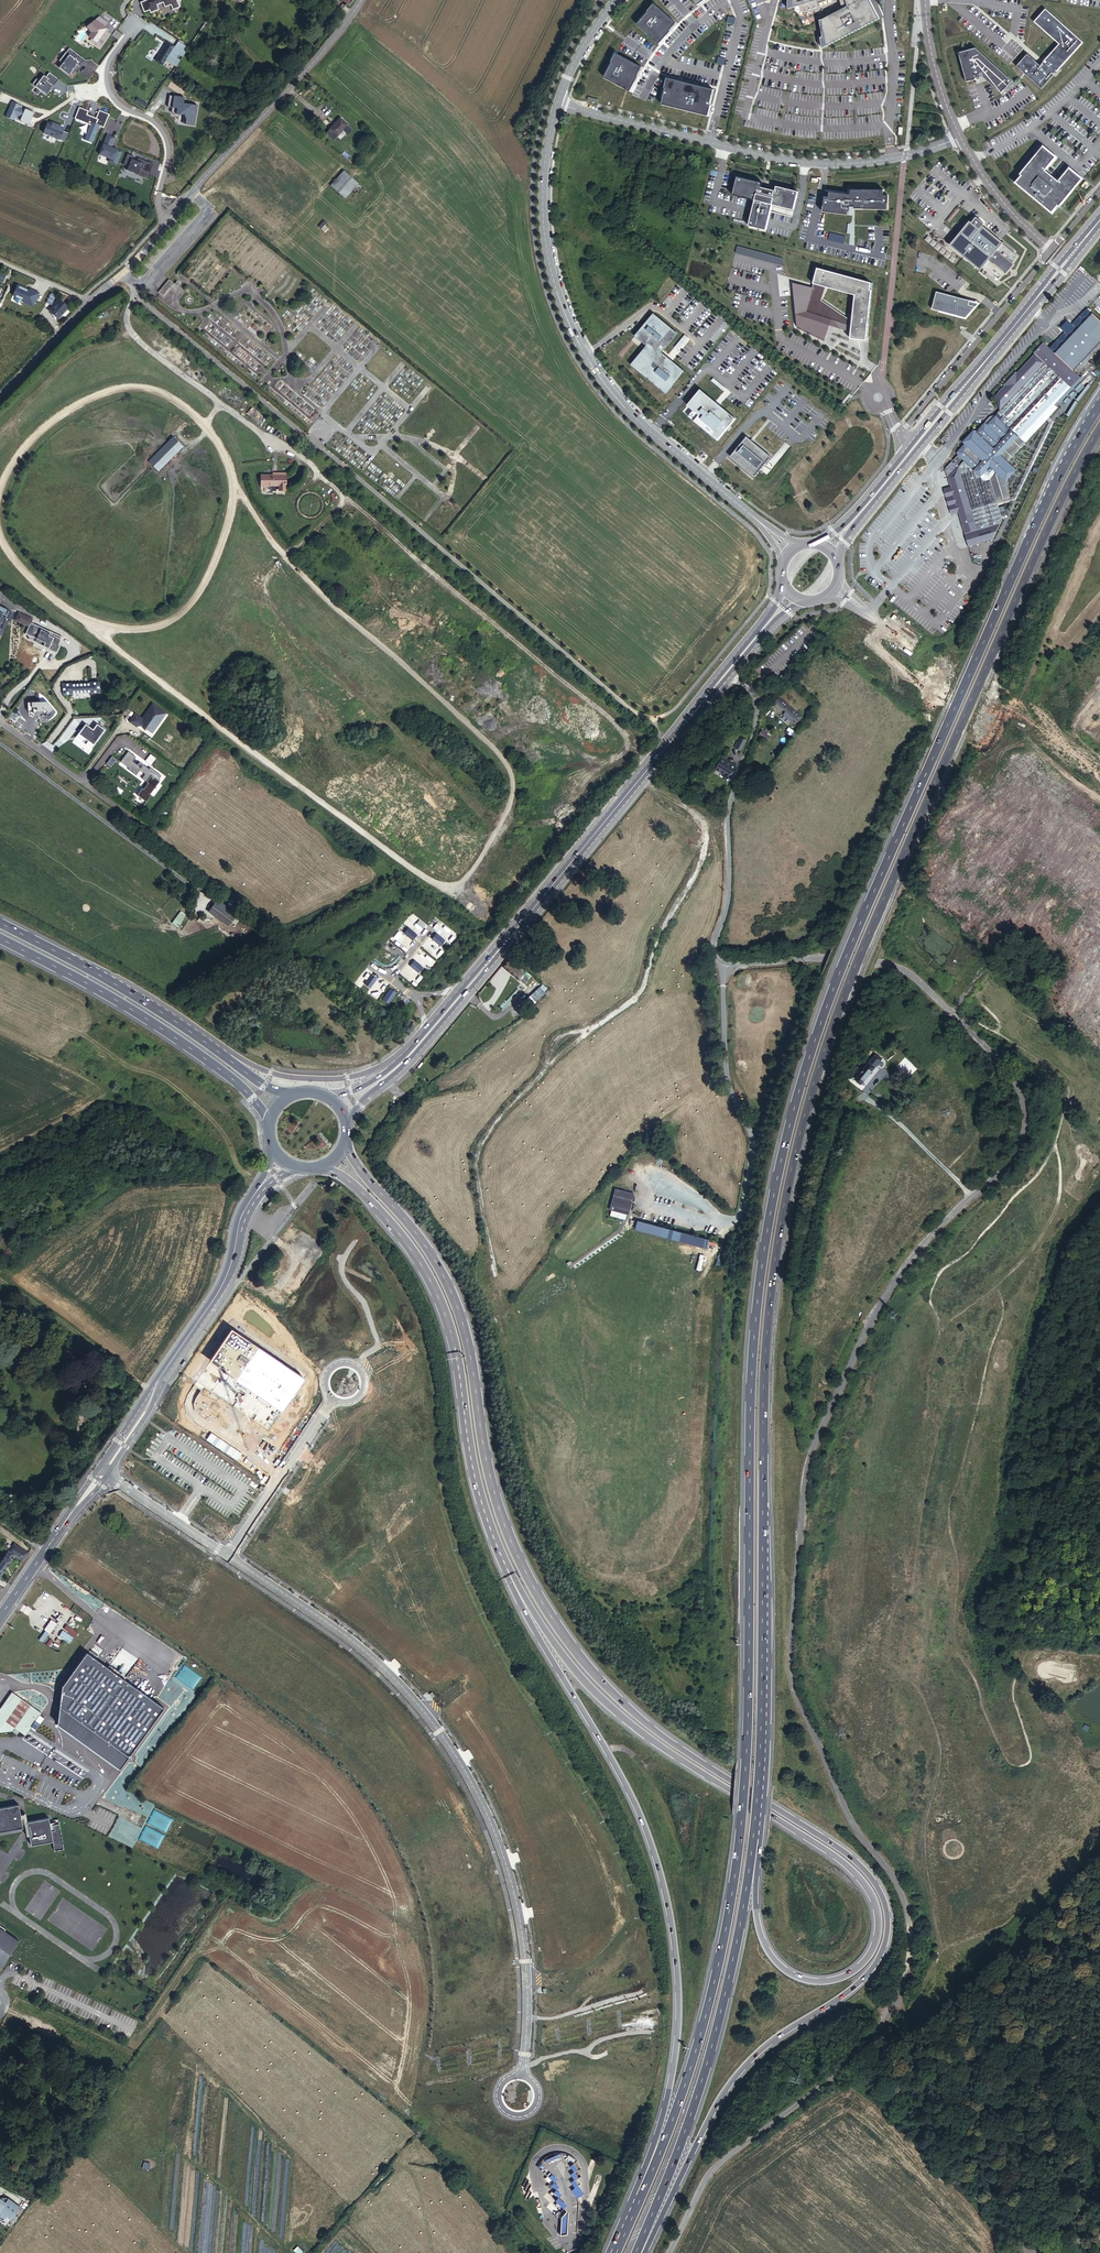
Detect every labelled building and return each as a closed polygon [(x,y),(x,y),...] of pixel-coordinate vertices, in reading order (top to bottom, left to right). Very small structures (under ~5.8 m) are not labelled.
[(793,9),(820,0),(793,0),(793,9)] [(827,46),(880,19),(870,0),(860,0),(840,0),(844,8),(824,19),(827,46)] [(678,23),(655,2),(646,12),(648,13),(638,24),(659,43),(678,23)] [(1082,43),(1045,10),(1034,22),(1060,44),(1040,67),(1026,55),(1016,67),(1041,89),(1082,43)] [(111,33),(108,23),(99,16),(82,28),(75,40),(83,45),(85,41),(101,48),(111,33)] [(170,40),(156,59),(163,64),(167,59),(176,65),(181,58),(178,56),(181,53),(183,55),(189,45),(182,40),(177,45),(170,40)] [(623,42),(619,47),(625,51),(629,46),(623,42)] [(61,59),(67,64),(65,66),(72,71),(74,73),(81,64),(81,65),(86,58),(71,46),(61,59)] [(976,49),(959,53),(967,82),(976,80),(975,79),(978,78),(982,77),(987,81),(990,84),(1001,93),(1005,89),(1008,86),(1011,82),(1012,81),(976,49)] [(616,55),(605,77),(630,90),(642,68),(616,55)] [(60,77),(50,70),(47,75),(45,73),(41,78),(38,76),(34,82),(47,92),(51,86),(53,83),(54,84),(60,77)] [(686,90),(687,84),(668,79),(665,89),(666,89),(667,85),(686,90)] [(666,89),(662,105),(707,116),(710,106),(714,90),(687,84),(686,90),(667,85),(666,89)] [(173,105),(172,108),(174,108),(173,111),(185,113),(184,117),(196,119),(198,103),(184,101),(185,95),(170,93),(168,105),(173,105)] [(647,109),(649,101),(632,96),(630,105),(647,109)] [(89,109),(80,106),(76,117),(91,123),(86,136),(95,139),(101,124),(105,126),(110,113),(100,108),(97,117),(88,113),(89,109)] [(245,116),(240,121),(244,125),(249,120),(245,116)] [(53,124),(48,123),(45,132),(66,140),(70,131),(64,129),(65,127),(59,125),(59,124),(54,122),(53,124)] [(342,122),(331,133),(340,141),(350,129),(342,122)] [(116,136),(108,133),(100,153),(111,157),(109,160),(117,163),(123,150),(112,146),(116,136)] [(1047,146),(1045,148),(1058,159),(1060,157),(1047,146)] [(1058,159),(1045,148),(1024,173),(1026,174),(1019,182),(1055,213),(1060,207),(1084,181),(1072,170),(1062,182),(1048,170),(1058,159)] [(133,153),(129,151),(124,163),(129,165),(128,169),(139,173),(138,174),(149,178),(151,172),(150,171),(153,164),(142,159),(141,162),(137,161),(138,158),(132,156),(133,153)] [(342,196),(350,187),(354,181),(345,174),(333,188),(342,196)] [(791,210),(795,192),(775,187),(774,191),(760,188),(761,184),(736,178),(732,195),(750,200),(754,201),(748,225),(764,229),(770,205),(791,210)] [(354,181),(350,187),(356,192),(361,186),(354,181)] [(1086,182),(1084,181),(1060,207),(1061,208),(1086,182)] [(888,210),(889,196),(884,196),(884,192),(853,189),(853,195),(831,193),(831,198),(825,198),(824,212),(850,214),(850,206),(856,207),(856,208),(888,210)] [(973,217),(970,221),(979,229),(982,225),(1004,243),(1004,242),(973,217)] [(995,276),(998,279),(1005,273),(1014,262),(1019,255),(1015,252),(1016,251),(1004,242),(1004,243),(982,225),(979,229),(970,221),(954,241),(950,245),(981,271),(983,268),(994,277),(995,276)] [(739,246),(737,253),(785,266),(784,258),(739,246)] [(1014,262),(1005,273),(1007,275),(1015,264),(1014,262)] [(868,337),(874,282),(818,268),(817,275),(820,276),(817,288),(794,283),(795,288),(796,288),(796,293),(795,293),(799,328),(825,340),(830,325),(852,332),(856,333),(856,336),(861,336),(861,335),(868,337)] [(31,296),(35,298),(40,289),(46,292),(47,288),(43,286),(44,283),(38,281),(31,296)] [(172,283),(170,286),(174,290),(179,283),(176,281),(174,284),(172,283)] [(51,294),(56,296),(59,290),(44,283),(43,286),(47,288),(46,292),(40,289),(35,298),(47,303),(51,294)] [(170,286),(167,284),(160,294),(162,296),(170,286)] [(7,303),(9,304),(14,294),(10,292),(6,290),(4,296),(7,297),(6,300),(3,298),(2,300),(7,303)] [(971,301),(937,292),(932,309),(966,318),(975,307),(969,305),(971,301)] [(8,306),(10,307),(16,296),(25,300),(19,311),(24,313),(29,303),(31,300),(15,293),(14,294),(9,304),(8,306)] [(16,296),(10,307),(19,311),(25,300),(16,296)] [(61,299),(51,308),(59,316),(68,307),(61,299)] [(630,363),(665,393),(682,371),(684,370),(682,369),(660,351),(676,332),(652,312),(634,334),(645,344),(630,363)] [(910,321),(903,321),(902,332),(908,333),(910,321)] [(948,487),(955,513),(984,507),(996,504),(989,482),(995,474),(988,469),(1015,439),(1021,445),(1022,445),(1055,410),(1052,407),(1077,379),(1040,344),(1030,354),(1031,356),(1013,375),(1012,374),(1000,387),(1001,388),(992,397),(998,412),(995,414),(1002,420),(962,462),(958,467),(953,462),(952,463),(950,461),(943,469),(948,487)] [(736,419),(701,390),(689,406),(694,411),(689,417),(718,441),(736,419)] [(956,455),(951,460),(953,462),(958,467),(962,462),(1002,420),(995,414),(994,415),(989,417),(975,432),(973,430),(961,442),(963,444),(955,452),(956,455)] [(749,436),(732,456),(757,476),(774,456),(749,436)] [(1005,464),(1021,445),(1015,439),(988,469),(995,474),(1005,464)] [(170,441),(150,461),(160,472),(180,451),(170,441)] [(1014,472),(1005,464),(995,474),(989,482),(996,504),(1008,499),(1003,484),(1014,472)] [(288,475),(275,474),(263,475),(263,487),(270,487),(270,486),(280,486),(280,490),(288,490),(288,475)] [(948,487),(941,489),(949,515),(955,513),(948,487)] [(984,507),(955,513),(961,534),(988,527),(991,539),(1002,522),(996,504),(984,507)] [(988,527),(961,534),(965,548),(990,541),(991,539),(988,527)] [(2,629),(6,631),(13,618),(15,614),(1,606),(0,607),(0,628),(2,629)] [(43,611),(38,607),(34,612),(39,616),(43,611)] [(33,620),(20,613),(16,621),(29,628),(33,620)] [(67,675),(57,677),(58,687),(68,684),(86,682),(86,684),(95,682),(94,671),(83,672),(83,674),(67,676),(67,675)] [(798,713),(779,697),(775,702),(787,712),(792,716),(798,722),(802,717),(804,718),(805,716),(799,711),(798,713)] [(57,711),(49,699),(29,698),(29,708),(43,709),(49,718),(55,714),(54,713),(57,711)] [(137,726),(139,722),(144,726),(144,729),(147,728),(152,732),(156,727),(152,724),(159,715),(162,718),(166,713),(153,703),(142,718),(135,713),(130,721),(137,726)] [(159,715),(152,724),(156,727),(162,718),(159,715)] [(87,743),(92,746),(106,728),(99,722),(94,727),(87,722),(77,735),(82,739),(85,735),(90,739),(87,743)] [(787,727),(784,732),(790,735),(793,730),(787,727)] [(743,751),(749,741),(743,738),(737,748),(743,751)] [(130,768),(129,769),(136,774),(140,769),(146,773),(142,778),(148,782),(144,788),(143,788),(138,794),(147,801),(152,794),(150,794),(160,781),(158,779),(161,775),(151,767),(149,769),(140,762),(138,764),(133,761),(136,757),(129,751),(121,761),(130,768)] [(723,764),(736,772),(740,765),(727,757),(723,764)] [(733,777),(736,772),(723,764),(722,763),(719,769),(725,772),(733,777)] [(733,777),(725,772),(722,776),(730,781),(733,777)] [(168,813),(165,818),(169,822),(173,817),(168,813)] [(222,900),(211,915),(231,930),(235,925),(238,927),(242,922),(239,920),(243,915),(222,900)] [(178,910),(173,924),(180,927),(185,913),(178,910)] [(409,928),(404,934),(407,937),(410,933),(412,930),(409,928)] [(445,940),(441,938),(439,941),(437,944),(440,946),(445,940)] [(525,975),(510,962),(505,967),(520,980),(525,975)] [(530,979),(525,975),(520,980),(525,985),(530,979)] [(544,986),(539,982),(536,985),(541,990),(544,986)] [(390,988),(382,1000),(388,1004),(396,993),(390,988)] [(536,990),(531,995),(536,999),(540,995),(536,990)] [(532,1007),(537,1002),(531,995),(522,1002),(525,1006),(528,1004),(532,1007)] [(861,1089),(883,1063),(875,1056),(861,1074),(858,1078),(854,1083),(861,1089)] [(633,1199),(614,1194),(609,1216),(628,1220),(633,1199)] [(631,1200),(615,1196),(612,1212),(627,1216),(631,1200)] [(328,1210),(327,1211),(325,1214),(331,1219),(336,1223),(344,1206),(338,1203),(333,1213),(328,1210)] [(336,1223),(339,1224),(347,1208),(344,1206),(336,1223)] [(305,1207),(295,1221),(299,1224),(305,1217),(309,1220),(310,1219),(314,1214),(305,1207)] [(305,1217),(299,1224),(303,1227),(304,1226),(305,1228),(310,1223),(308,1222),(309,1220),(305,1217)] [(636,1226),(635,1233),(707,1252),(709,1246),(636,1226)] [(293,1240),(310,1251),(313,1246),(323,1253),(326,1248),(309,1235),(306,1233),(302,1229),(293,1240)] [(310,1251),(301,1264),(304,1265),(312,1270),(317,1263),(323,1253),(313,1246),(310,1251)] [(695,1269),(699,1270),(704,1255),(700,1254),(695,1269)] [(312,1270),(304,1265),(289,1286),(284,1294),(292,1299),(297,1292),(312,1270)] [(228,1327),(229,1325),(230,1324),(225,1320),(217,1331),(223,1334),(228,1327)] [(255,1342),(255,1341),(246,1334),(243,1339),(252,1346),(253,1345),(255,1342)] [(245,1358),(252,1349),(246,1345),(240,1354),(245,1358)] [(254,1351),(252,1349),(245,1358),(248,1360),(254,1351)] [(27,1553),(15,1545),(10,1552),(9,1551),(0,1564),(0,1578),(15,1556),(23,1561),(28,1554),(27,1553)] [(48,1636),(55,1626),(59,1628),(64,1621),(62,1619),(64,1616),(59,1613),(45,1633),(48,1636)] [(87,1626),(74,1617),(71,1622),(84,1630),(87,1626)] [(70,1623),(66,1630),(77,1637),(81,1631),(70,1623)] [(87,1651),(62,1685),(58,1723),(121,1769),(165,1707),(87,1651)] [(44,1713),(14,1692),(0,1712),(0,1732),(15,1731),(20,1735),(22,1731),(28,1736),(44,1713)] [(35,1725),(30,1734),(31,1735),(28,1740),(53,1756),(67,1765),(92,1781),(101,1768),(75,1751),(58,1740),(41,1729),(35,1725)] [(30,1774),(7,1764),(1,1775),(25,1786),(30,1774)] [(23,1828),(19,1804),(0,1808),(0,1832),(23,1828)] [(55,1852),(64,1850),(58,1820),(52,1821),(52,1825),(50,1825),(49,1818),(27,1822),(31,1846),(53,1842),(55,1852)] [(1,1967),(19,1941),(4,1931),(5,1929),(0,1925),(0,1966),(1,1967)] [(574,2171),(570,2173),(574,2179),(581,2174),(573,2162),(570,2165),(574,2171)] [(556,2187),(553,2192),(559,2196),(564,2189),(554,2182),(557,2177),(549,2172),(544,2180),(556,2187)] [(570,2181),(574,2186),(571,2189),(577,2197),(584,2192),(574,2178),(570,2181)] [(560,2194),(555,2200),(563,2207),(568,2201),(560,2194)] [(1,2213),(5,2216),(2,2220),(7,2223),(19,2207),(8,2198),(6,2200),(3,2198),(0,2198),(0,2214),(1,2213)] [(565,2209),(560,2216),(560,2237),(568,2235),(570,2214),(565,2209)]
